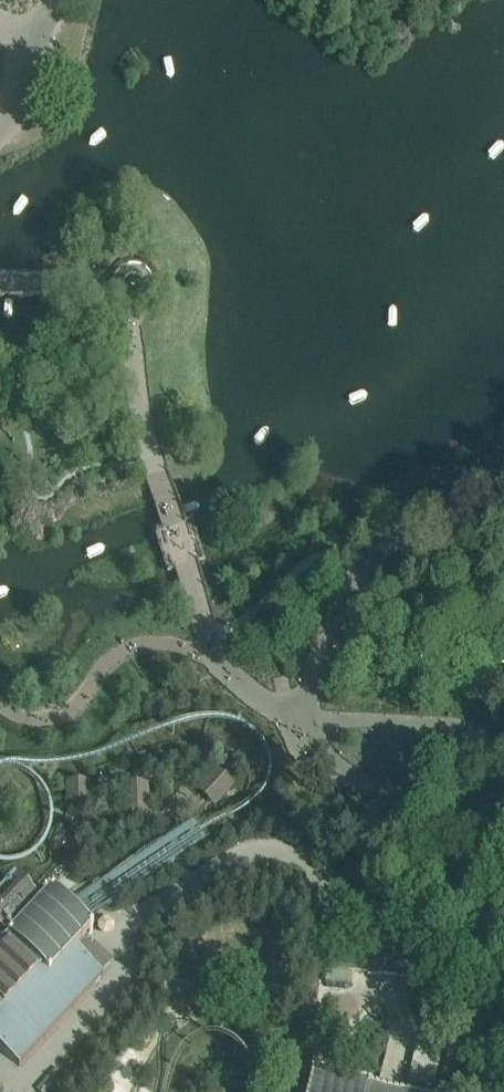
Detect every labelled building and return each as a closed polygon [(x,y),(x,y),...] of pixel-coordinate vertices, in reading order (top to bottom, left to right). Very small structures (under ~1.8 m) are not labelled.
[(180,852),(202,841),(195,826),(173,836),(180,852)] [(19,1067),(103,977),(101,975),(82,957),(93,945),(93,944),(92,943),(91,944),(89,943),(86,940),(87,939),(89,937),(90,936),(93,932),(92,931),(90,929),(89,929),(88,928),(85,926),(85,925),(84,924),(83,923),(62,904),(61,904),(60,903),(61,903),(59,901),(58,901),(58,900),(54,897),(51,894),(48,897),(49,897),(48,898),(41,906),(39,907),(35,903),(15,885),(2,899),(0,901),(0,1049),(19,1067)] [(113,917),(97,934),(103,940),(120,923),(113,917)] [(328,970),(379,973),(380,966),(381,950),(381,945),(330,941),(328,970)] [(313,1070),(308,1091),(397,1091),(313,1070)]
